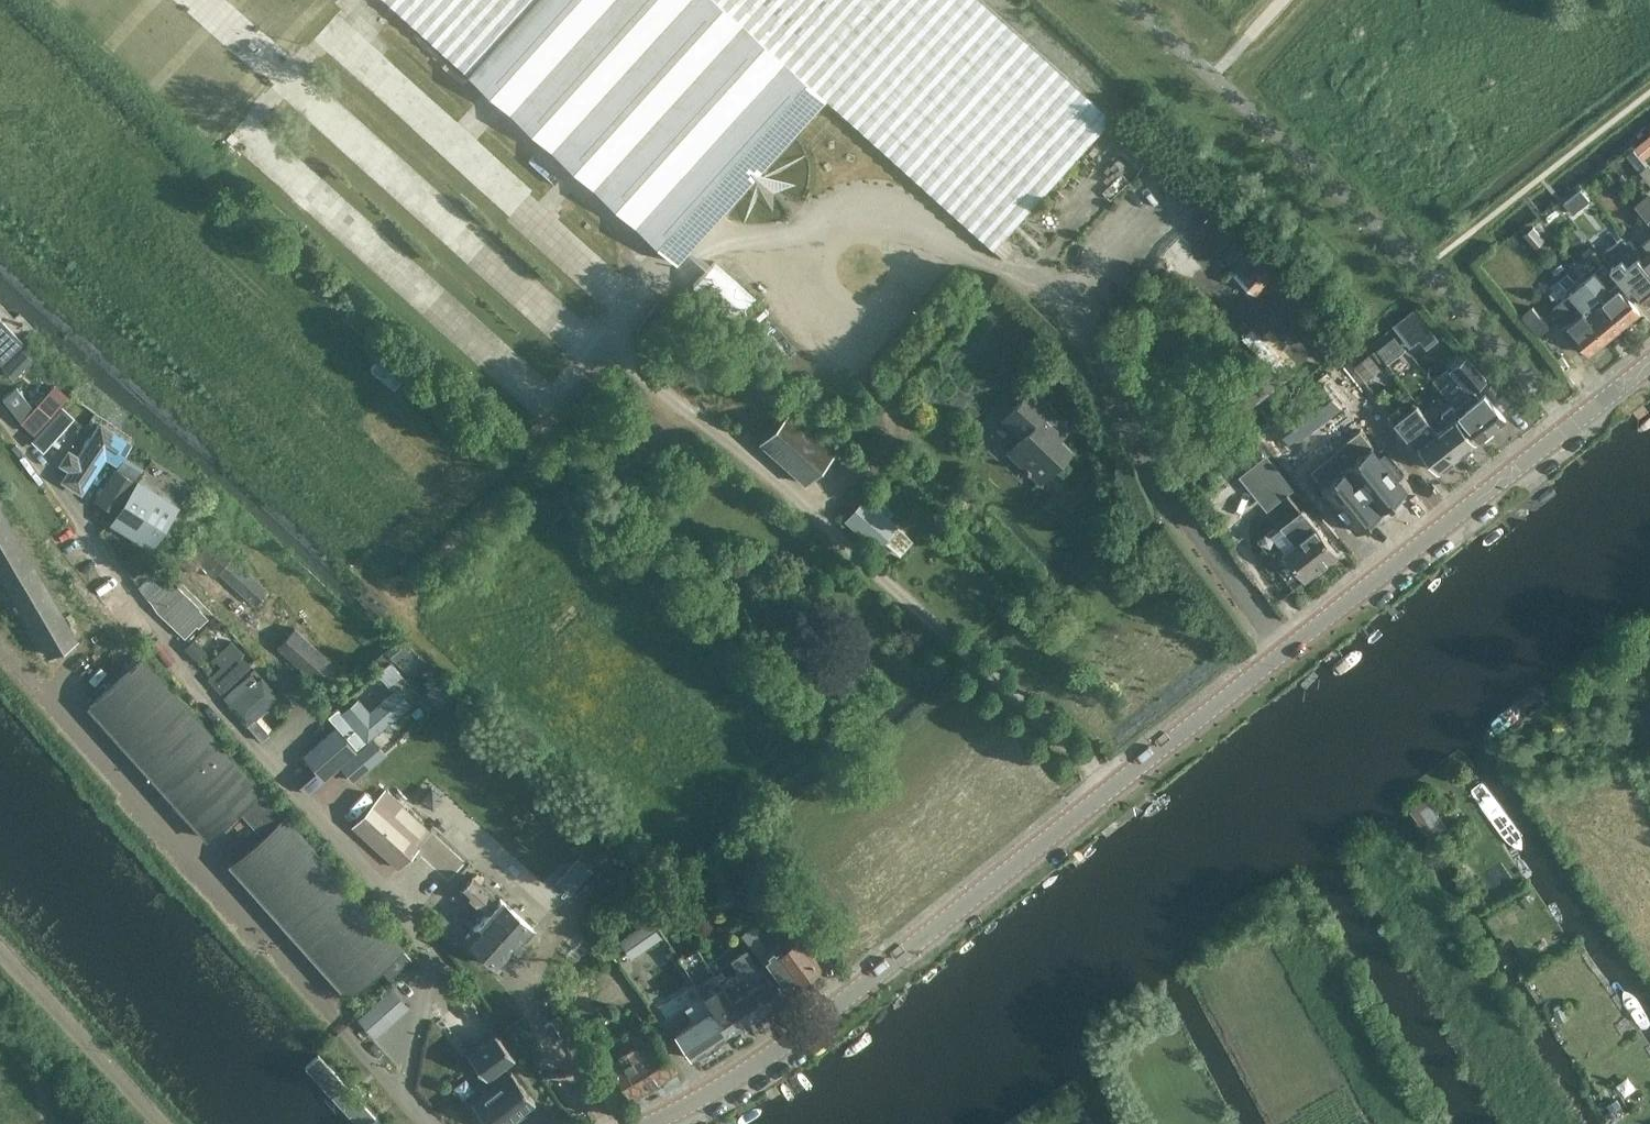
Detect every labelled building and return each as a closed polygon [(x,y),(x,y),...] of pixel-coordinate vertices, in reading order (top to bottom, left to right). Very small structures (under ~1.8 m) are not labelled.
[(676,262),(825,96),(993,247),(1111,116),(983,0),(387,0),(676,262)] [(1630,147),(1642,160),(1649,153),(1649,129),(1630,147)] [(1649,217),(1649,189),(1636,201),(1649,217)] [(1285,269),(1248,235),(1234,250),(1244,259),(1233,271),(1261,296),(1285,269)] [(1601,254),(1632,292),(1635,290),(1649,305),(1649,304),(1649,268),(1643,259),(1642,259),(1623,236),(1619,239),(1601,254)] [(700,278),(742,309),(757,290),(715,258),(700,278)] [(1596,270),(1585,279),(1623,327),(1641,312),(1619,282),(1611,288),(1596,270)] [(1623,327),(1585,279),(1569,292),(1572,294),(1584,309),(1583,310),(1607,340),(1623,327)] [(1572,294),(1553,308),(1566,325),(1563,327),(1582,351),(1586,348),(1591,353),(1607,340),(1583,310),(1584,309),(1572,294)] [(1534,303),(1523,311),(1539,332),(1550,324),(1534,303)] [(1415,307),(1394,323),(1410,345),(1420,338),(1426,347),(1438,338),(1415,307)] [(1291,320),(1262,342),(1278,363),(1308,341),(1291,320)] [(2,344),(0,346),(0,361),(3,364),(22,345),(0,321),(0,342),(2,344)] [(1395,335),(1378,348),(1388,362),(1405,349),(1395,335)] [(1468,355),(1455,364),(1474,388),(1486,379),(1468,355)] [(1343,405),(1325,381),(1299,401),(1318,425),(1343,405)] [(56,383),(19,422),(32,434),(68,394),(56,383)] [(1065,419),(1031,387),(1001,418),(1020,436),(1007,449),(1040,480),(1072,447),(1054,430),(1065,419)] [(1485,393),(1460,413),(1481,440),(1506,420),(1485,393)] [(1440,399),(1426,409),(1434,419),(1448,409),(1440,399)] [(1318,425),(1299,401),(1274,421),(1292,445),(1318,425)] [(1438,431),(1423,411),(1419,405),(1397,421),(1404,430),(1419,449),(1423,446),(1443,471),(1459,458),(1438,431)] [(1449,422),(1438,431),(1459,458),(1476,444),(1457,421),(1461,417),(1459,414),(1452,406),(1443,414),(1449,422)] [(789,409),(758,442),(803,483),(822,463),(831,453),(834,450),(789,409)] [(82,428),(59,424),(54,449),(63,451),(61,464),(74,466),(71,483),(84,486),(92,443),(80,441),(82,428)] [(1361,429),(1335,448),(1384,511),(1385,511),(1383,509),(1393,501),(1394,502),(1397,499),(1408,490),(1396,474),(1400,470),(1403,474),(1405,473),(1386,448),(1380,453),(1373,444),(1361,429)] [(1384,511),(1335,448),(1335,449),(1336,450),(1311,469),(1330,494),(1324,498),(1327,503),(1343,523),(1344,522),(1341,518),(1346,515),(1358,531),(1369,522),(1370,523),(1374,520),(1373,519),(1384,511)] [(1276,499),(1291,486),(1266,457),(1251,469),(1276,499)] [(167,502),(138,484),(114,519),(144,538),(167,502)] [(873,510),(862,501),(844,521),(873,548),(880,541),(896,556),(908,543),(883,520),(889,513),(879,504),(873,510)] [(47,654),(77,637),(0,506),(0,573),(47,654)] [(1338,552),(1302,508),(1282,524),(1261,541),(1276,559),(1284,551),(1307,579),(1337,554),(1338,552)] [(269,589),(200,528),(173,556),(192,573),(200,564),(213,578),(219,571),(255,604),(269,589)] [(208,616),(169,577),(148,600),(184,636),(196,624),(198,626),(208,616)] [(295,625),(276,645),(319,687),(339,667),(295,625)] [(214,680),(223,690),(251,663),(231,639),(213,657),(226,669),(214,680)] [(285,813),(285,814),(261,788),(143,656),(90,703),(208,835),(239,808),(262,834),(231,861),(349,993),(380,965),(389,975),(411,955),(402,945),(285,813)] [(251,671),(223,696),(248,725),(280,696),(261,673),(256,677),(251,671)] [(359,698),(342,712),(369,742),(411,704),(398,687),(370,708),(359,698)] [(350,750),(331,731),(312,747),(323,757),(314,765),(323,774),(350,750)] [(1480,785),(1478,787),(1476,789),(1475,790),(1474,792),(1474,795),(1475,798),(1515,857),(1518,860),(1521,861),(1523,861),(1526,861),(1528,860),(1530,858),(1532,855),(1532,852),(1531,849),(1529,846),(1490,790),(1488,787),(1486,786),(1484,785),(1482,785),(1480,785)] [(386,788),(352,825),(399,868),(415,849),(446,877),(464,858),(386,788)] [(1411,810),(1432,838),(1448,827),(1427,798),(1411,810)] [(1482,874),(1491,888),(1503,881),(1494,867),(1482,874)] [(457,890),(483,913),(462,936),(496,967),(532,927),(498,896),(493,901),(468,878),(457,890)] [(1518,899),(1523,907),(1531,902),(1527,894),(1518,899)] [(789,922),(799,915),(786,897),(777,903),(789,922)] [(633,953),(663,932),(651,916),(622,937),(633,953)] [(753,923),(742,931),(760,957),(783,990),(795,982),(796,984),(806,977),(806,978),(811,979),(818,974),(819,969),(819,968),(820,967),(798,935),(783,946),(781,942),(771,949),(753,923)] [(784,997),(768,973),(767,973),(760,963),(748,946),(730,958),(738,969),(719,982),(745,1023),(761,1013),(784,997)] [(719,982),(709,966),(692,978),(728,1034),(745,1023),(719,982)] [(711,1010),(699,1018),(697,1019),(694,1015),(691,1017),(710,1047),(728,1034),(692,978),(690,979),(711,1010)] [(394,985),(359,1016),(377,1036),(412,1005),(394,985)] [(660,992),(669,1005),(668,1006),(674,1015),(698,1000),(692,990),(679,999),(670,985),(660,992)] [(497,1071),(512,1059),(513,1058),(520,1066),(521,1066),(467,997),(466,997),(494,1033),(468,1053),(441,1017),(440,1018),(487,1079),(488,1078),(499,1085),(507,1078),(497,1071)] [(587,1001),(571,1010),(605,1061),(609,1058),(609,1059),(634,1043),(629,1035),(614,1045),(587,1001)] [(678,1034),(677,1034),(693,1058),(710,1047),(691,1017),(688,1019),(687,1018),(674,1027),(678,1034)] [(634,1043),(609,1059),(633,1097),(645,1090),(651,1100),(659,1095),(653,1085),(677,1070),(652,1031),(634,1043)] [(286,1069),(336,1123),(382,1123),(312,1044),(286,1069)] [(540,1101),(516,1071),(507,1078),(499,1085),(476,1102),(493,1123),(511,1123),(540,1101)]
